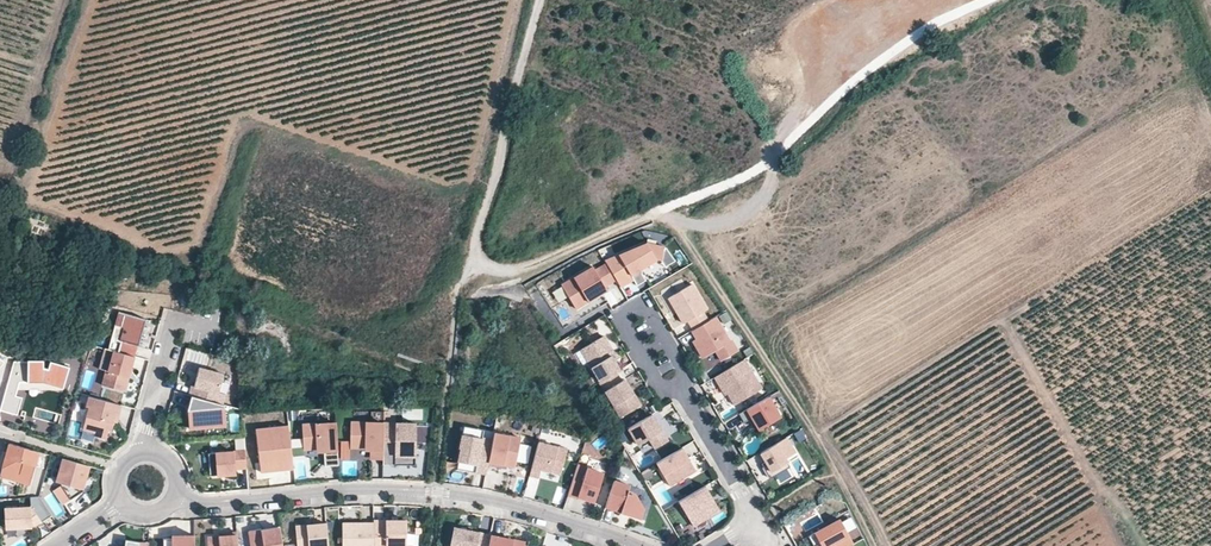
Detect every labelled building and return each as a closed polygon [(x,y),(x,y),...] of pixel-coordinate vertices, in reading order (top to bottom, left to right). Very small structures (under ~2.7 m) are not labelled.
[(607,264),(616,279),(621,287),(633,280),(634,282),(643,277),(642,274),(642,267),(655,260),(663,261),(673,255),(665,241),(643,237),(604,260),(607,264)] [(673,255),(663,261),(666,267),(677,261),(673,255)] [(605,286),(616,279),(607,264),(596,270),(593,266),(561,285),(575,309),(607,290),(605,286)] [(643,277),(634,282),(637,286),(646,281),(643,277)] [(707,310),(692,284),(669,298),(684,324),(688,321),(693,330),(708,321),(703,312),(707,310)] [(138,345),(146,319),(118,311),(108,349),(134,356),(137,345),(138,345)] [(730,342),(715,317),(708,321),(693,330),(692,331),(696,339),(693,341),(703,358),(715,351),(721,361),(738,351),(732,341),(730,342)] [(614,354),(603,336),(580,349),(599,382),(615,372),(619,370),(611,356),(614,354)] [(124,391),(134,356),(108,349),(105,348),(99,369),(106,371),(103,385),(124,391)] [(761,389),(744,360),(715,377),(720,386),(722,385),(728,393),(734,405),(761,389)] [(223,374),(199,368),(194,386),(192,385),(189,395),(191,396),(222,404),(225,394),(218,392),(223,374)] [(639,406),(624,379),(621,381),(615,372),(599,382),(620,417),(639,406)] [(226,425),(224,405),(222,404),(191,396),(188,410),(189,428),(226,425)] [(118,414),(121,405),(90,397),(87,406),(90,407),(84,428),(96,432),(95,435),(105,438),(108,429),(111,430),(113,421),(115,413),(118,414)] [(780,418),(768,397),(738,414),(743,423),(748,420),(751,418),(756,425),(758,430),(780,418)] [(239,432),(239,414),(230,414),(230,432),(239,432)] [(665,443),(649,416),(625,430),(635,447),(646,440),(652,451),(665,443)] [(383,458),(383,423),(351,422),(350,447),(366,447),(372,447),(372,449),(372,458),(383,458)] [(338,465),(336,423),(302,425),(304,449),(318,448),(324,447),(324,451),(325,466),(338,465)] [(415,456),(416,423),(383,423),(383,458),(383,464),(395,465),(395,456),(415,456)] [(294,469),(288,425),(256,429),(261,473),(294,469)] [(482,438),(484,430),(464,426),(462,434),(482,438)] [(515,467),(521,439),(494,433),(492,440),(488,465),(499,468),(500,464),(506,465),(515,467)] [(488,465),(492,440),(482,438),(462,434),(460,448),(461,449),(458,462),(477,465),(476,472),(486,474),(488,465)] [(795,453),(786,438),(760,453),(766,462),(762,464),(770,478),(790,467),(785,459),(795,453)] [(567,449),(538,442),(529,475),(539,478),(541,469),(560,474),(567,449)] [(29,484),(39,452),(10,443),(3,468),(20,473),(18,481),(29,484)] [(695,470),(682,447),(656,463),(670,485),(695,470)] [(246,468),(245,451),(208,453),(210,476),(235,474),(235,469),(246,468)] [(415,465),(415,456),(395,456),(395,465),(415,465)] [(83,488),(89,466),(63,459),(57,481),(58,481),(82,488),(83,488)] [(476,472),(477,465),(458,462),(456,472),(475,475),(476,472)] [(594,502),(603,473),(577,465),(568,495),(578,498),(578,496),(594,502)] [(18,481),(20,473),(3,468),(0,476),(18,481)] [(643,509),(633,491),(628,490),(630,485),(614,480),(605,508),(640,519),(643,509)] [(82,488),(58,481),(61,485),(70,499),(86,489),(83,488),(82,488)] [(54,490),(63,504),(70,499),(61,485),(54,490)] [(720,510),(704,485),(678,501),(693,526),(720,510)] [(70,513),(91,503),(86,493),(65,503),(70,513)] [(52,515),(39,496),(30,497),(31,507),(4,509),(6,529),(17,528),(31,527),(41,521),(41,522),(52,515)] [(839,519),(808,536),(814,545),(815,545),(817,545),(849,545),(850,545),(852,544),(847,535),(848,535),(839,519)] [(406,521),(373,521),(373,523),(374,545),(386,545),(406,545),(406,521)] [(327,534),(326,523),(296,526),(297,545),(328,545),(327,534)] [(373,523),(342,523),(343,545),(374,545),(373,523)] [(17,538),(32,528),(31,527),(17,528),(17,538)] [(280,528),(261,531),(261,529),(250,531),(252,545),(283,545),(280,528)] [(491,535),(454,528),(450,545),(488,545),(491,535)] [(237,532),(226,533),(226,536),(218,536),(207,537),(208,545),(238,545),(237,532)] [(194,535),(184,535),(184,539),(173,539),(163,539),(163,545),(194,545),(194,535)] [(525,542),(491,535),(488,545),(525,545),(525,542)]
